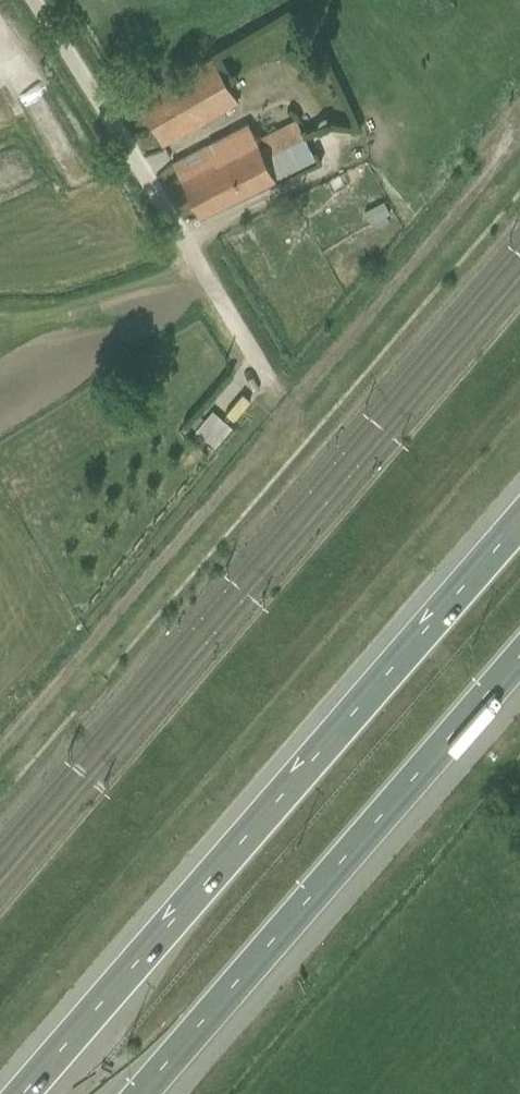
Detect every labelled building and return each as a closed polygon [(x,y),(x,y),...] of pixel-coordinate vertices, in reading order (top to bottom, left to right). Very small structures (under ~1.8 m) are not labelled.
[(214,58),(138,99),(161,144),(238,103),(214,58)] [(199,215),(315,159),(295,119),(260,135),(265,144),(260,147),(257,142),(258,141),(248,123),(173,164),(199,215)] [(384,200),(364,210),(370,222),(390,212),(384,200)] [(227,415),(242,393),(232,386),(216,407),(227,415)] [(204,403),(185,423),(204,441),(223,421),(204,403)]
